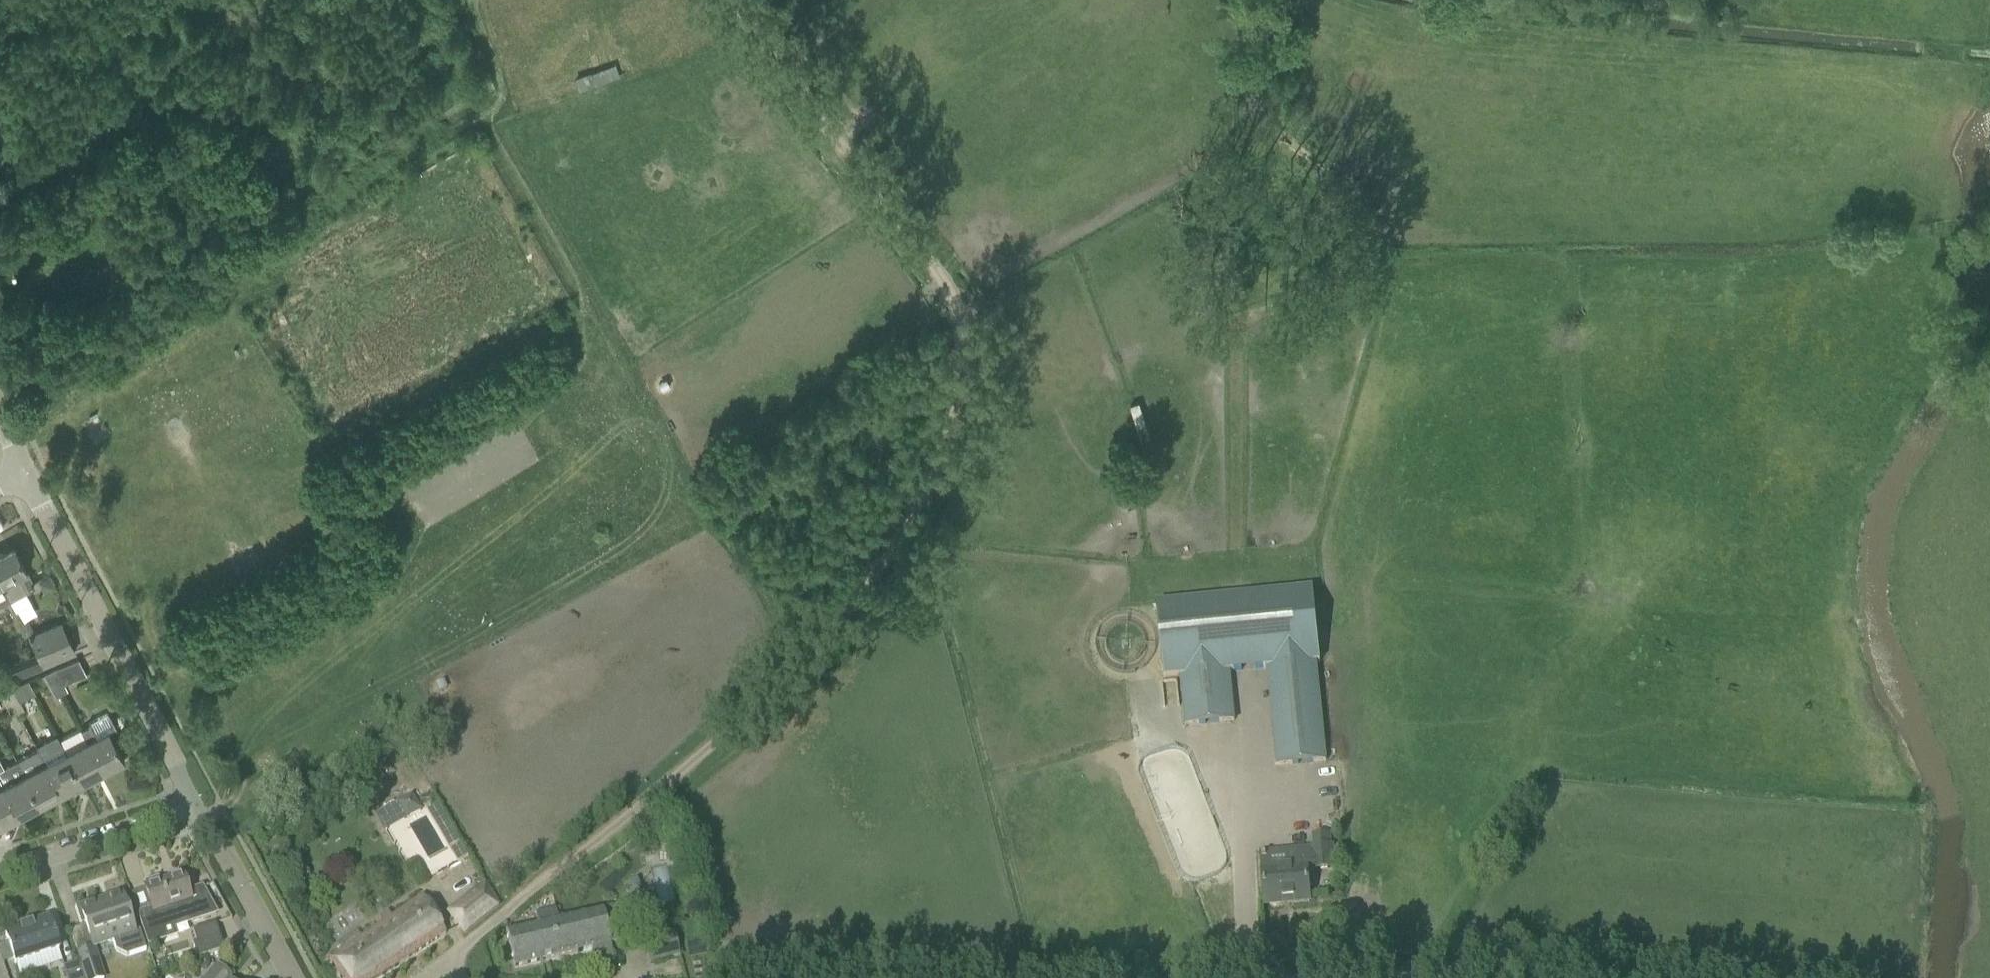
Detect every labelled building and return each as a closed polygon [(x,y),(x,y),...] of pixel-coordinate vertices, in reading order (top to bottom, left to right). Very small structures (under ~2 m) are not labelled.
[(0,553),(0,582),(9,599),(34,586),(13,546),(11,546),(12,547),(0,553)] [(9,599),(0,582),(0,604),(9,599)] [(1313,589),(1157,604),(1164,677),(1180,676),(1186,725),(1234,721),(1229,671),(1268,667),(1277,766),(1326,761),(1316,663),(1320,662),(1313,589)] [(21,621),(36,652),(43,665),(61,657),(74,652),(59,622),(33,633),(26,619),(21,621)] [(11,678),(43,665),(36,652),(5,664),(11,678)] [(55,668),(64,684),(86,674),(78,659),(55,668)] [(67,690),(64,684),(55,668),(44,674),(57,696),(67,690)] [(27,680),(11,687),(19,701),(34,693),(27,680)] [(19,701),(11,687),(0,693),(11,715),(23,708),(19,701)] [(108,713),(89,723),(90,725),(81,730),(102,771),(122,760),(123,760),(124,759),(109,731),(116,727),(108,713)] [(81,782),(66,752),(56,735),(36,746),(38,749),(60,793),(81,782)] [(102,771),(86,741),(66,752),(81,782),(102,771)] [(39,804),(60,793),(38,749),(17,760),(24,774),(39,804)] [(17,760),(4,767),(0,760),(0,780),(3,785),(18,815),(39,804),(24,774),(17,760)] [(18,815),(3,785),(0,787),(0,824),(18,815)] [(405,819),(422,810),(413,793),(395,803),(405,819)] [(1313,870),(1332,868),(1328,834),(1312,835),(1314,847),(1311,847),(1311,850),(1261,855),(1263,873),(1262,873),(1265,905),(1267,905),(1266,903),(1293,900),(1293,902),(1309,901),(1306,870),(1313,869),(1313,870)] [(147,945),(163,940),(177,935),(174,928),(216,914),(201,888),(188,893),(182,875),(181,875),(182,877),(161,884),(160,882),(159,883),(157,879),(144,883),(146,887),(144,888),(152,913),(138,917),(147,945)] [(498,905),(485,889),(482,885),(448,912),(464,932),(498,905)] [(95,947),(95,948),(113,942),(116,951),(126,956),(146,950),(140,931),(134,932),(132,926),(133,926),(121,895),(120,895),(121,897),(97,905),(95,900),(75,906),(81,925),(85,923),(90,940),(93,948),(95,947)] [(434,917),(422,899),(328,958),(341,977),(373,977),(444,933),(434,917)] [(614,961),(602,910),(555,920),(553,910),(536,913),(538,924),(505,932),(514,967),(592,949),(596,965),(614,961)] [(15,966),(34,959),(59,951),(48,919),(5,934),(15,966)] [(215,923),(193,931),(197,943),(192,944),(197,958),(224,949),(215,923)] [(674,933),(645,940),(650,963),(680,956),(674,933)] [(76,954),(84,977),(105,977),(95,948),(93,949),(76,954)] [(64,967),(67,977),(83,977),(78,963),(64,967)] [(231,977),(216,964),(204,977),(230,977),(231,977)]
